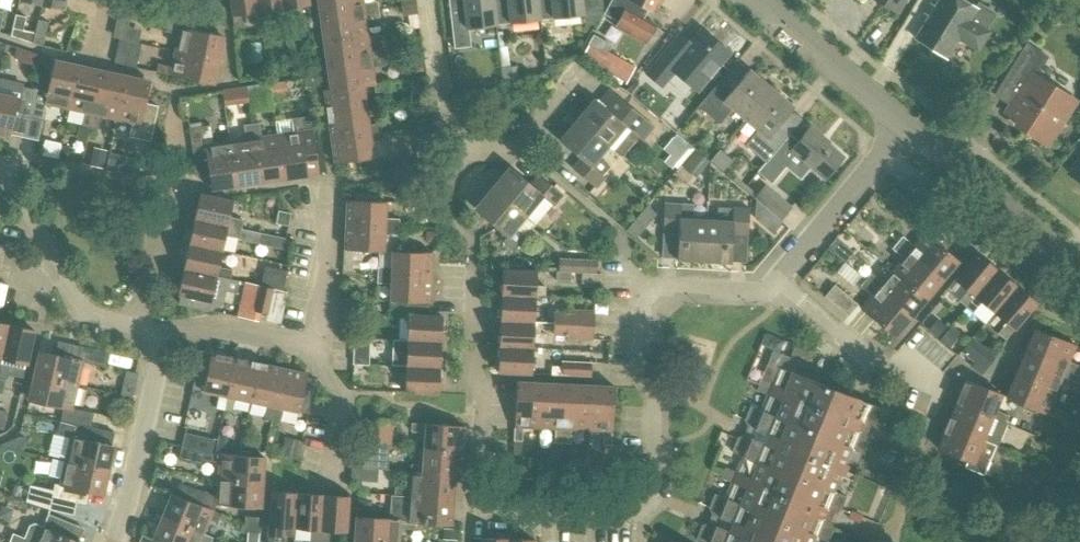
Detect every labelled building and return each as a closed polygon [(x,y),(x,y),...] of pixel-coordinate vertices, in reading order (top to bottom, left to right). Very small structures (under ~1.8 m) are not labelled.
[(67,0),(43,0),(42,4),(65,10),(67,0)] [(258,11),(257,0),(230,0),(235,29),(244,27),(242,14),(258,11)] [(285,21),(282,0),(257,0),(258,11),(275,9),(277,23),(285,21)] [(293,6),(309,4),(309,0),(282,0),(285,21),(295,20),(293,6)] [(378,8),(377,1),(363,3),(363,0),(317,0),(320,16),(378,8)] [(496,15),(494,0),(465,0),(467,18),(451,19),(454,48),(471,46),(469,28),(497,25),(496,15)] [(539,10),(538,0),(507,0),(509,13),(496,15),(497,25),(510,23),(510,24),(540,20),(539,10)] [(540,20),(553,18),(553,19),(584,15),(583,12),(598,4),(598,0),(551,0),(552,8),(539,10),(540,20)] [(603,14),(616,21),(614,26),(646,44),(658,24),(644,16),(648,8),(655,11),(661,0),(611,0),(603,14)] [(880,4),(897,14),(906,0),(883,0),(880,4)] [(993,31),(972,17),(977,8),(964,0),(938,0),(915,38),(946,58),(958,39),(979,53),(993,31)] [(404,14),(417,13),(416,3),(403,5),(404,14)] [(123,26),(128,6),(119,4),(115,24),(123,26)] [(178,16),(180,10),(169,8),(168,14),(178,16)] [(323,40),(368,34),(365,18),(379,16),(378,8),(320,16),(323,40)] [(15,14),(12,27),(23,30),(26,16),(15,14)] [(218,49),(221,34),(207,31),(209,23),(169,14),(165,31),(178,34),(175,50),(213,59),(216,48),(218,49)] [(35,32),(32,43),(43,46),(48,22),(38,19),(35,32)] [(729,52),(702,29),(691,41),(679,31),(644,73),(662,88),(675,73),(696,91),(729,52)] [(327,64),(392,55),(391,48),(384,49),(370,51),(368,34),(323,40),(327,64)] [(141,43),(139,42),(119,38),(113,62),(136,67),(141,43)] [(1047,146),(1076,101),(1036,75),(1049,56),(1027,42),(993,95),(1010,106),(1006,113),(1018,121),(1015,125),(1047,146)] [(211,68),(213,59),(175,50),(171,66),(158,63),(156,71),(211,83),(214,69),(211,68)] [(27,51),(22,72),(37,76),(38,72),(41,55),(30,52),(27,51)] [(632,65),(611,53),(603,68),(624,79),(632,65)] [(330,88),(374,82),(372,67),(386,65),(387,65),(386,59),(392,58),(392,55),(327,64),(330,88)] [(414,72),(424,70),(422,55),(411,56),(414,72)] [(69,108),(77,71),(68,68),(69,63),(55,59),(52,75),(38,72),(34,88),(35,88),(28,118),(42,121),(46,103),(69,108)] [(509,66),(501,67),(502,74),(517,71),(517,66),(509,66)] [(93,114),(102,72),(88,69),(87,73),(77,71),(69,108),(93,114)] [(744,119),(771,87),(749,69),(727,95),(715,86),(698,106),(719,124),(732,109),(744,119)] [(116,119),(125,81),(115,79),(116,75),(102,72),(93,114),(116,119)] [(10,137),(11,132),(15,115),(28,118),(35,88),(34,88),(24,86),(25,83),(0,77),(0,134),(10,137)] [(158,105),(145,102),(150,82),(136,79),(135,83),(125,81),(116,119),(132,122),(129,136),(150,141),(158,105)] [(643,86),(635,79),(629,87),(636,93),(643,86)] [(389,81),(375,83),(375,84),(374,84),(375,92),(390,90),(389,81)] [(247,97),(272,94),(270,82),(246,86),(247,97)] [(285,82),(270,84),(272,94),(272,95),(287,93),(285,82)] [(328,113),(367,107),(363,85),(374,84),(375,84),(375,83),(374,82),(330,88),(330,89),(324,90),(328,113)] [(248,102),(247,97),(246,86),(222,89),(223,101),(224,100),(225,105),(248,102)] [(782,143),(789,134),(777,124),(793,106),(771,87),(744,119),(757,130),(744,145),(765,163),(782,143)] [(594,98),(577,119),(609,146),(623,157),(639,138),(648,127),(623,106),(607,92),(599,102),(594,98)] [(331,137),(384,129),(383,122),(369,125),(367,107),(328,113),(331,137)] [(319,175),(312,128),(310,115),(291,118),(293,132),(278,134),(284,180),(319,175)] [(599,157),(609,146),(577,119),(559,140),(580,157),(571,167),(596,188),(606,177),(603,175),(610,166),(599,157)] [(235,187),(229,141),(213,144),(211,125),(203,126),(202,120),(188,122),(189,127),(196,176),(209,174),(211,185),(210,185),(211,190),(235,187)] [(284,180),(278,134),(261,137),(259,122),(251,123),(260,183),(284,180)] [(235,187),(260,183),(251,123),(243,125),(245,139),(229,141),(235,187)] [(789,134),(782,143),(790,149),(790,150),(825,179),(843,158),(808,128),(797,141),(789,134)] [(384,129),(331,137),(335,162),(374,156),(371,140),(385,139),(384,129)] [(671,168),(688,149),(673,137),(664,149),(670,154),(664,162),(671,168)] [(61,145),(58,158),(72,161),(73,154),(68,146),(61,145)] [(426,145),(417,146),(418,158),(428,157),(426,145)] [(696,177),(707,165),(710,161),(696,150),(683,166),(696,177)] [(120,173),(137,176),(140,160),(124,156),(120,173)] [(1070,173),(1079,180),(1079,158),(1070,173)] [(493,187),(526,215),(542,196),(554,206),(563,195),(537,173),(529,183),(510,167),(493,187)] [(780,220),(792,206),(765,184),(753,197),(757,200),(779,219),(780,220)] [(514,229),(526,215),(493,187),(476,208),(508,234),(502,241),(513,250),(524,237),(514,229)] [(400,218),(385,217),(386,201),(383,201),(383,191),(354,190),(354,199),(347,199),(346,224),(399,226),(400,218)] [(194,218),(242,228),(243,219),(229,216),(233,200),(200,193),(194,218)] [(706,220),(692,219),(693,204),(664,202),(663,230),(679,231),(677,260),(703,261),(706,220)] [(706,220),(703,261),(731,263),(733,234),(748,235),(750,207),(733,206),(733,207),(717,206),(716,220),(706,220)] [(288,226),(291,213),(278,210),(276,223),(288,226)] [(242,228),(194,218),(189,243),(222,250),(225,235),(238,238),(238,239),(261,244),(263,233),(242,228)] [(346,224),(345,248),(384,250),(384,233),(399,234),(399,226),(346,224)] [(437,242),(437,231),(426,230),(425,241),(437,242)] [(909,252),(943,279),(958,261),(924,233),(914,245),(903,236),(897,242),(909,252)] [(837,237),(829,246),(846,261),(854,251),(851,248),(837,237)] [(943,279),(909,252),(897,242),(892,248),(903,258),(893,270),(894,270),(927,298),(943,279)] [(218,266),(222,250),(189,243),(184,268),(231,278),(232,270),(218,266)] [(378,267),(377,276),(431,278),(432,252),(393,250),(392,267),(378,267)] [(966,306),(997,270),(976,252),(954,278),(968,290),(959,300),(966,306)] [(597,272),(597,259),(559,258),(559,271),(600,274),(600,273),(597,272)] [(284,289),(288,271),(266,266),(262,284),(275,287),(283,289),(284,289)] [(228,288),(231,278),(184,268),(178,294),(211,301),(214,285),(228,288)] [(546,297),(546,284),(536,284),(537,270),(503,268),(502,295),(536,296),(546,297)] [(927,298),(894,270),(893,270),(882,282),(871,273),(867,279),(885,294),(912,316),(927,298)] [(998,315),(1020,289),(997,270),(966,306),(973,312),(982,302),(998,315)] [(600,274),(559,271),(556,271),(556,280),(581,282),(581,283),(599,284),(600,274)] [(377,276),(377,283),(391,284),(390,299),(390,314),(409,315),(409,314),(429,315),(430,301),(431,278),(377,276)] [(912,316),(885,294),(867,279),(860,285),(872,295),(861,307),(896,335),(912,316)] [(269,313),(275,287),(262,284),(262,285),(259,284),(253,311),(267,314),(267,313),(269,313)] [(848,316),(858,304),(834,284),(824,296),(848,316)] [(284,289),(283,289),(275,287),(269,313),(267,313),(267,314),(266,320),(280,324),(288,291),(283,290),(284,289)] [(1020,289),(998,315),(1007,322),(998,333),(1006,340),(1015,329),(1036,303),(1020,289)] [(534,322),(536,296),(502,295),(500,320),(534,322)] [(594,325),(595,310),(568,308),(567,311),(555,311),(554,323),(594,325)] [(409,315),(408,340),(441,341),(442,315),(429,315),(409,314),(409,315)] [(534,338),(534,322),(500,320),(499,347),(533,348),(544,349),(544,339),(534,338)] [(10,325),(0,323),(0,369),(10,325)] [(593,340),(594,325),(554,323),(553,335),(566,336),(566,339),(593,340)] [(34,331),(10,325),(0,369),(0,393),(3,394),(6,379),(9,373),(23,376),(26,363),(28,363),(34,331)] [(1079,372),(1079,366),(1069,361),(1076,346),(1035,328),(1025,352),(1079,375),(1079,372)] [(943,335),(939,340),(949,348),(953,343),(943,335)] [(370,353),(370,339),(354,338),(353,357),(365,358),(365,353),(370,353)] [(392,357),(392,365),(440,367),(441,341),(408,340),(393,339),(392,357)] [(104,367),(107,352),(58,341),(55,355),(43,352),(40,366),(42,367),(40,376),(78,385),(84,362),(104,367)] [(532,373),(533,348),(499,347),(498,372),(532,373)] [(993,356),(983,347),(972,360),(982,369),(993,356)] [(225,410),(236,358),(212,352),(212,353),(200,350),(192,389),(203,391),(219,394),(216,408),(225,410)] [(883,408),(804,376),(809,364),(773,350),(757,389),(767,394),(761,409),(751,405),(745,420),(748,426),(744,435),(738,437),(732,451),(742,455),(736,471),(725,467),(721,477),(732,482),(725,498),(715,493),(709,506),(712,514),(709,523),(701,525),(696,539),(705,541),(810,541),(813,535),(828,541),(834,527),(831,520),(835,511),(841,509),(846,495),(832,489),(838,473),(844,476),(848,466),(843,463),(849,447),(864,453),(869,439),(867,433),(870,424),(877,422),(883,408)] [(1076,382),(1079,375),(1025,352),(1016,374),(1057,391),(1063,376),(1076,382)] [(252,401),(260,363),(236,358),(225,410),(232,412),(235,398),(252,401)] [(591,376),(592,362),(563,361),(562,366),(552,366),(551,375),(591,376)] [(272,420),(284,368),(260,363),(252,401),(267,405),(263,418),(272,420)] [(379,365),(379,372),(406,374),(405,391),(439,393),(440,367),(392,365),(392,366),(379,365)] [(308,414),(314,384),(305,382),(307,373),(284,368),(272,420),(279,422),(282,408),(308,414)] [(1051,406),(1057,391),(1016,374),(1006,397),(1060,419),(1064,411),(1051,406)] [(73,408),(78,385),(40,376),(38,386),(35,386),(32,400),(64,407),(61,420),(91,427),(94,413),(73,408)] [(1006,422),(1009,415),(995,410),(1002,394),(966,379),(957,402),(1006,422)] [(539,427),(541,382),(516,381),(514,426),(514,441),(522,441),(523,426),(539,427)] [(562,443),(566,384),(541,382),(539,427),(555,428),(555,443),(562,443)] [(587,430),(590,385),(566,384),(562,443),(571,444),(572,429),(587,430)] [(612,431),(614,387),(590,385),(587,430),(604,431),(603,445),(612,445),(612,431)] [(997,444),(1006,422),(957,402),(948,424),(983,439),(997,444)] [(4,432),(8,429),(12,425),(14,422),(3,420),(0,419),(0,433),(4,432)] [(391,445),(393,421),(365,419),(363,442),(391,445)] [(88,440),(91,427),(61,420),(58,434),(70,437),(65,460),(103,468),(105,459),(108,460),(111,446),(88,440)] [(424,448),(464,451),(465,427),(426,423),(426,424),(412,423),(411,432),(425,432),(424,448)] [(977,454),(983,439),(948,424),(938,447),(970,460),(967,467),(986,475),(993,460),(977,454)] [(211,453),(212,453),(215,439),(185,432),(182,446),(211,453)] [(0,443),(0,445),(20,450),(24,435),(19,434),(0,443)] [(288,460),(293,439),(285,437),(280,458),(288,460)] [(240,455),(259,457),(261,441),(242,439),(240,455)] [(298,462),(302,441),(293,439),(288,460),(298,462)] [(388,469),(389,446),(364,444),(362,462),(362,468),(378,469),(388,469)] [(212,453),(211,453),(182,446),(179,459),(201,464),(202,461),(219,462),(218,479),(257,482),(257,472),(263,472),(264,457),(259,457),(240,455),(220,454),(212,453)] [(462,476),(464,451),(424,448),(422,472),(450,474),(455,475),(462,476)] [(60,484),(57,498),(77,503),(86,505),(90,491),(100,493),(103,479),(101,479),(103,468),(65,460),(61,477),(60,484)] [(422,472),(411,471),(411,472),(410,488),(395,487),(395,494),(451,499),(452,485),(449,485),(450,474),(422,472)] [(256,491),(257,482),(218,479),(217,495),(216,503),(258,506),(259,492),(256,491)] [(1042,494),(1055,499),(1060,486),(1049,481),(1048,486),(1046,485),(1042,494)] [(179,483),(174,495),(213,510),(216,503),(217,495),(179,483)] [(51,497),(53,490),(30,484),(26,501),(51,510),(54,498),(51,497)] [(297,493),(271,491),(269,525),(268,541),(278,541),(278,535),(295,536),(295,527),(297,493)] [(323,495),(297,493),(295,527),(311,528),(310,541),(320,541),(323,495)] [(451,499),(395,494),(391,494),(389,519),(415,521),(446,523),(447,513),(450,513),(451,499)] [(221,514),(213,510),(174,495),(169,508),(172,509),(168,519),(203,533),(209,518),(218,522),(221,514)] [(349,497),(323,495),(320,541),(329,541),(330,529),(347,530),(349,497)] [(861,514),(851,510),(848,517),(858,521),(861,514)] [(84,528),(48,514),(43,526),(34,523),(29,526),(24,537),(13,532),(10,541),(12,541),(13,541),(14,541),(79,541),(84,528)] [(389,519),(360,516),(358,531),(361,531),(360,541),(376,541),(399,541),(400,528),(415,529),(415,521),(389,519)] [(203,533),(168,519),(164,528),(162,527),(156,540),(160,541),(199,541),(203,533)] [(260,524),(245,523),(244,532),(247,532),(246,541),(258,541),(260,524)] [(443,528),(443,539),(457,540),(457,529),(443,528)]
